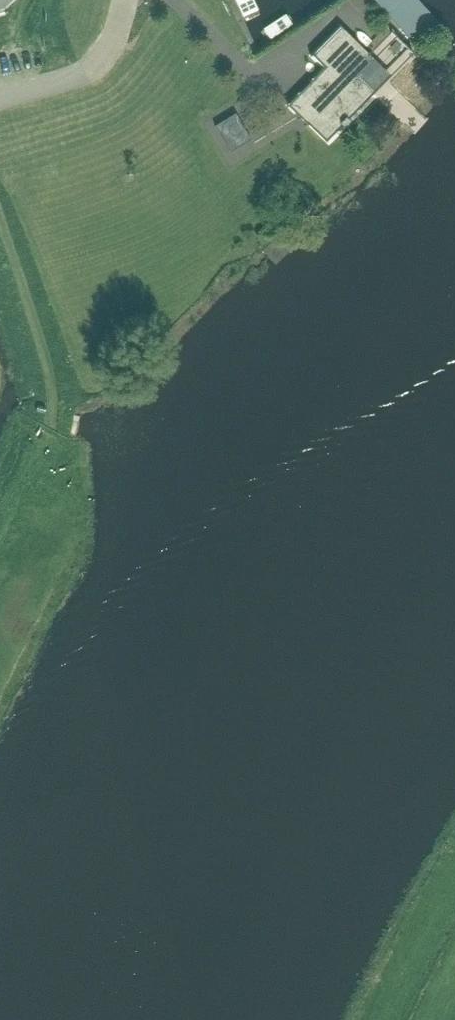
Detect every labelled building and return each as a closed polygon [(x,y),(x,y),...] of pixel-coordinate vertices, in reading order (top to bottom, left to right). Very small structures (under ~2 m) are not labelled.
[(372,94),(356,78),(372,62),(373,62),(374,61),(367,55),(339,27),(309,57),(310,58),(311,57),(323,69),(288,105),(287,104),(286,105),(307,126),(308,126),(325,142),(340,127),(342,128),(347,122),(346,121),(372,94)] [(221,182),(254,166),(234,127),(216,136),(219,142),(204,149),(221,182)]
